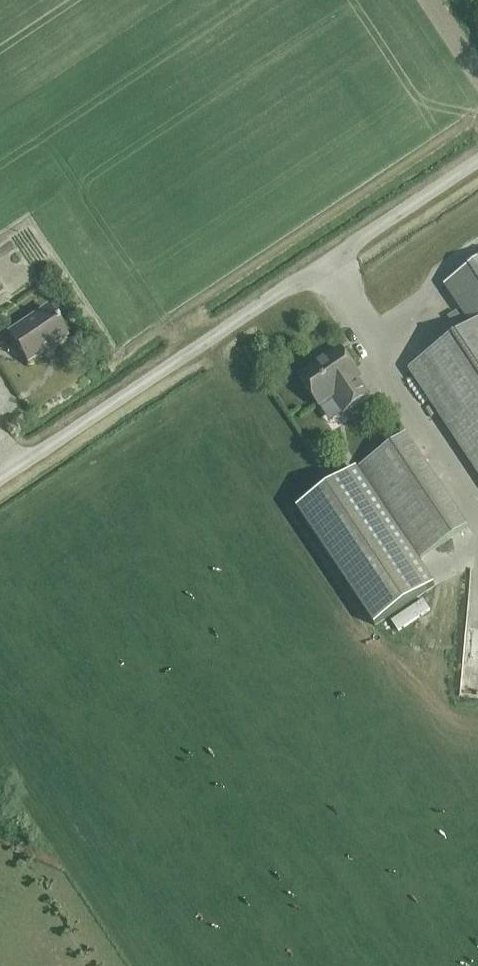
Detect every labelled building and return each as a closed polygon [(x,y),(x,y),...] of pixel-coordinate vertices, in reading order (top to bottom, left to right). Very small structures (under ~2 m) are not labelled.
[(477,473),(477,258),(467,265),(466,272),(444,287),(472,328),(410,370),(477,473)] [(10,335),(29,364),(67,338),(48,310),(10,335)] [(299,378),(317,404),(331,395),(344,414),(369,397),(358,380),(360,379),(341,351),(299,378)] [(360,468),(420,559),(467,528),(406,437),(360,468)] [(296,511),(374,627),(434,587),(356,471),(296,511)] [(427,594),(393,618),(401,630),(435,606),(427,594)] [(467,693),(477,693),(477,664),(467,664),(467,693)]
